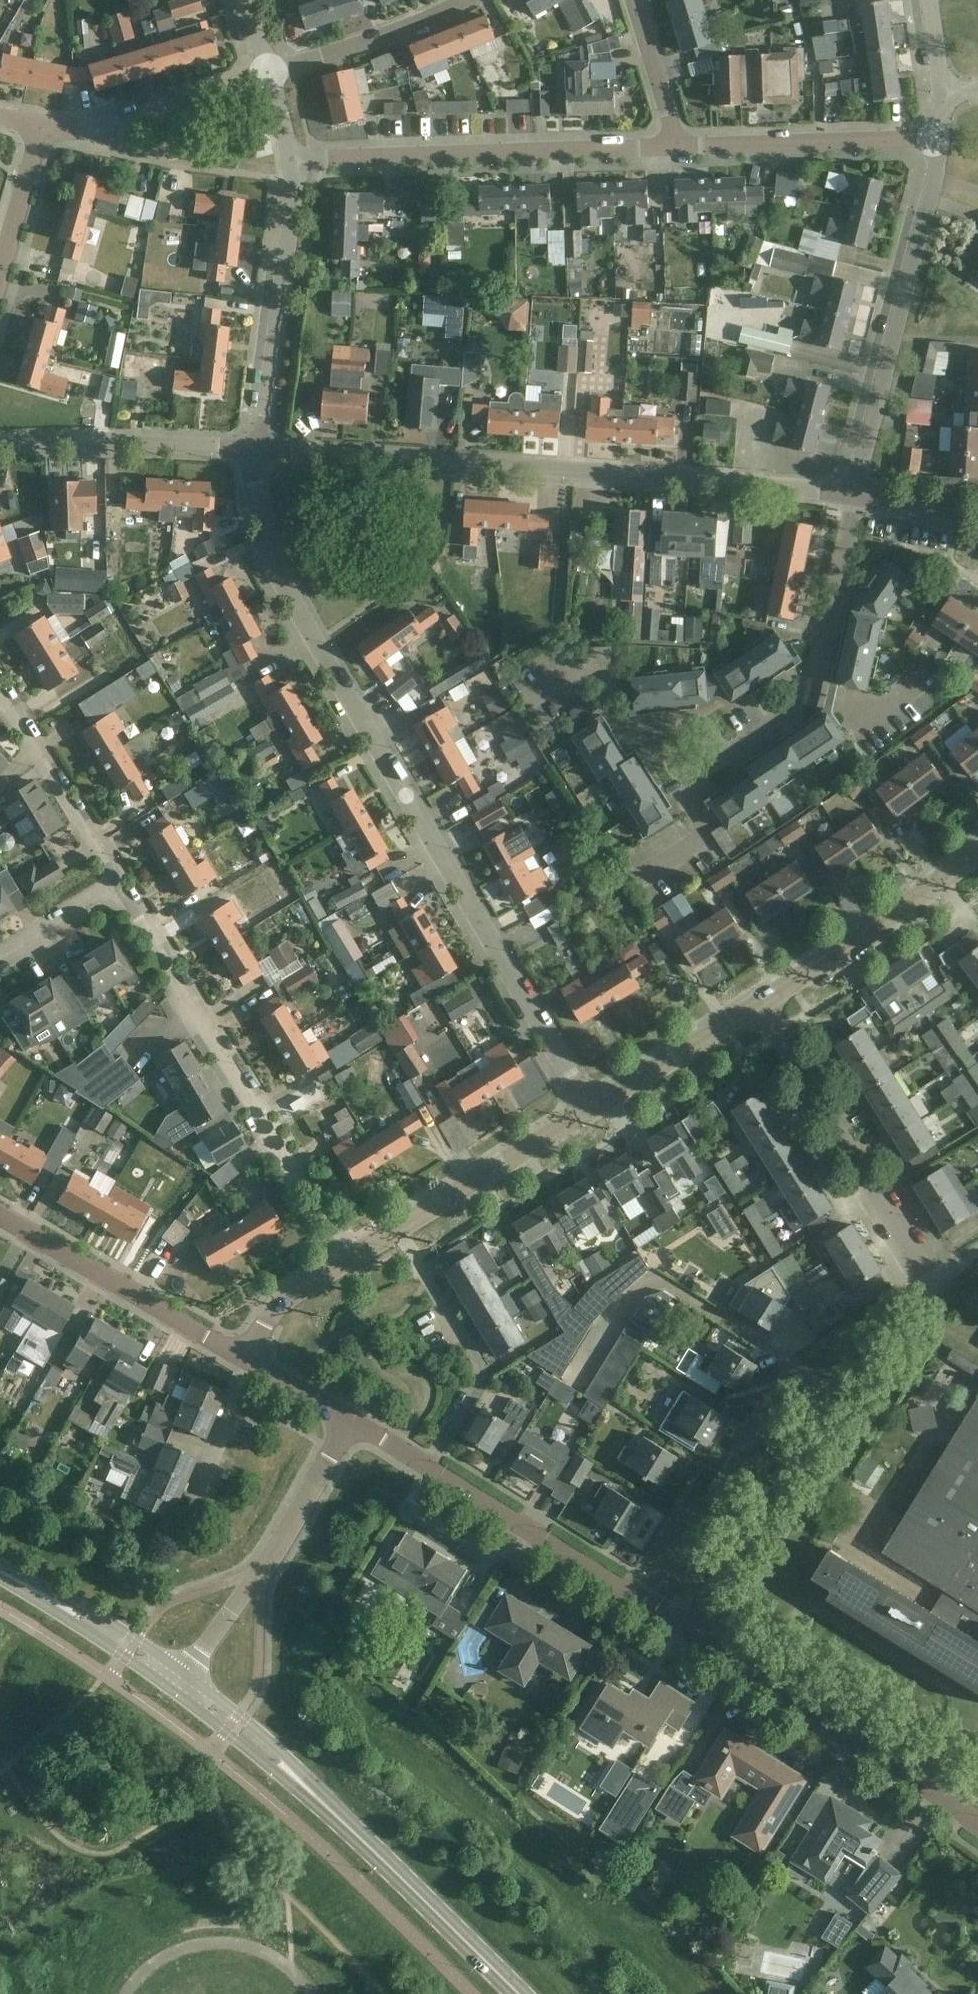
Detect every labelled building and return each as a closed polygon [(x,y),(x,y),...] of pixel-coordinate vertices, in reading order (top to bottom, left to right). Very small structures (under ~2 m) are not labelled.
[(169,8),(172,20),(202,11),(199,0),(175,0),(167,2),(169,8)] [(330,0),(313,0),(314,3),(310,4),(309,0),(294,0),(299,15),(303,13),(309,31),(337,21),(330,0)] [(337,21),(365,12),(361,0),(330,0),(337,21)] [(536,16),(559,4),(566,0),(527,0),(536,16)] [(576,4),(587,25),(600,18),(590,0),(584,0),(576,4)] [(676,29),(706,19),(700,0),(682,0),(668,4),(676,29)] [(835,10),(861,7),(860,0),(833,0),(835,10)] [(853,32),(891,27),(888,2),(861,6),(863,19),(850,21),(851,33),(853,32)] [(169,8),(152,13),(158,31),(158,33),(175,28),(172,20),(169,8)] [(134,38),(127,11),(106,17),(113,44),(134,38)] [(487,16),(462,26),(471,50),(495,41),(497,40),(487,16)] [(706,19),(676,29),(683,53),(696,49),(699,60),(723,53),(719,40),(713,42),(706,19)] [(849,31),(847,20),(838,21),(838,20),(814,23),(816,36),(849,31)] [(176,30),(179,41),(180,41),(187,64),(218,55),(211,32),(209,32),(206,22),(195,25),(176,30)] [(462,26),(437,36),(450,68),(475,59),(471,50),(462,26)] [(856,55),(894,51),(891,27),(853,32),(856,55)] [(837,34),(813,38),(816,61),(836,59),(835,52),(828,53),(827,43),(838,42),(837,34)] [(424,79),(450,68),(437,36),(411,46),(424,79)] [(608,39),(611,52),(622,49),(619,39),(618,36),(608,39)] [(179,41),(150,49),(156,73),(187,64),(180,41),(179,41)] [(563,92),(560,95),(560,101),(563,104),(567,104),(568,116),(592,115),(590,64),(589,57),(588,45),(579,48),(580,49),(581,64),(568,64),(568,78),(570,78),(571,91),(567,92),(563,92)] [(0,62),(0,80),(28,86),(33,62),(15,58),(17,48),(6,46),(4,57),(1,56),(0,62)] [(119,58),(126,81),(156,73),(150,49),(119,58)] [(391,52),(371,61),(373,65),(376,72),(396,64),(396,66),(398,69),(407,66),(406,64),(401,49),(392,53),(391,52)] [(784,56),(772,56),(773,105),(799,104),(798,75),(805,75),(804,50),(784,51),(784,56)] [(746,52),(747,105),(773,105),(772,56),(757,57),(757,51),(746,52)] [(868,53),(858,55),(861,79),(897,74),(894,51),(868,53)] [(721,72),(715,72),(715,85),(716,106),(747,105),(746,52),(734,52),(734,57),(721,57),(721,72)] [(76,69),(77,80),(92,80),(95,90),(126,81),(119,58),(88,67),(88,68),(76,69)] [(62,81),(77,80),(76,69),(64,70),(65,68),(33,62),(28,86),(60,92),(62,81)] [(616,63),(590,64),(592,115),(615,115),(615,92),(625,92),(624,72),(616,72),(616,63)] [(325,78),(330,102),(360,95),(360,94),(367,92),(362,69),(325,78)] [(861,79),(840,82),(842,97),(872,92),(874,102),(900,99),(897,74),(861,79)] [(540,91),(540,81),(537,81),(531,82),(533,116),(550,115),(549,91),(540,91)] [(456,113),(456,101),(431,101),(425,89),(413,92),(418,113),(435,113),(456,113)] [(360,95),(330,102),(336,127),(366,120),(360,95)] [(529,112),(529,99),(507,99),(507,113),(529,112)] [(477,101),(456,101),(456,113),(478,113),(477,101)] [(407,102),(385,102),(385,114),(407,114),(407,102)] [(786,196),(788,173),(777,172),(775,195),(786,196)] [(800,174),(788,173),(786,196),(797,197),(800,174)] [(67,207),(88,213),(89,211),(93,197),(118,204),(122,188),(97,181),(98,180),(77,174),(67,207)] [(842,176),(838,191),(858,196),(854,210),(874,215),(882,181),(859,175),(858,180),(842,176)] [(746,180),(711,181),(712,213),(728,212),(728,206),(763,205),(763,189),(746,189),(746,180)] [(711,181),(675,183),(676,208),(681,208),(681,224),(697,223),(697,213),(712,213),(711,181)] [(613,206),(614,206),(629,205),(629,225),(645,225),(645,208),(648,208),(647,184),(613,185),(613,206)] [(613,206),(613,185),(578,186),(579,211),(584,211),(584,227),(600,226),(600,218),(615,218),(614,206),(613,206)] [(551,187),(515,188),(516,209),(516,218),(532,218),(533,228),(548,228),(548,217),(552,217),(552,211),(551,187)] [(516,209),(515,188),(479,190),(479,199),(464,200),(464,215),(501,214),(501,210),(516,209)] [(157,203),(130,194),(123,217),(150,225),(157,203)] [(338,194),(336,223),(358,225),(358,211),(383,213),(384,213),(385,197),(338,194)] [(195,195),(193,212),(219,215),(219,221),(218,229),(217,231),(239,233),(243,200),(222,197),(222,198),(195,195)] [(445,226),(445,206),(426,206),(426,226),(445,226)] [(67,207),(58,239),(67,242),(63,257),(78,262),(88,228),(92,229),(96,213),(89,211),(88,213),(67,207)] [(854,210),(854,211),(850,225),(831,220),(827,235),(804,229),(798,250),(837,260),(842,243),(865,249),(874,215),(854,210)] [(370,225),(358,225),(336,223),(334,261),(344,262),(344,278),(359,278),(361,241),(369,241),(370,225)] [(465,245),(465,223),(446,224),(447,245),(465,245)] [(408,227),(383,226),(383,237),(416,239),(417,229),(408,229),(408,227)] [(143,249),(145,229),(131,227),(129,248),(143,249)] [(206,229),(205,242),(211,243),(207,280),(223,282),(225,266),(235,267),(239,233),(217,231),(206,229)] [(581,239),(580,231),(566,232),(572,298),(584,296),(581,272),(579,272),(579,270),(584,269),(582,258),(592,258),(592,238),(581,239)] [(661,232),(647,232),(647,253),(661,253),(661,232)] [(755,265),(764,241),(751,237),(742,260),(755,265)] [(755,265),(750,279),(757,282),(764,266),(815,279),(811,293),(831,298),(828,312),(847,317),(856,283),(833,277),(837,260),(798,250),(764,241),(755,265)] [(632,260),(631,242),(617,242),(617,260),(632,260)] [(446,272),(432,272),(432,275),(428,275),(428,288),(431,288),(431,294),(446,294),(446,272)] [(124,276),(120,295),(133,298),(138,280),(124,276)] [(169,303),(170,292),(156,291),(154,302),(156,301),(169,303)] [(352,292),(334,291),(333,316),(351,317),(352,292)] [(462,341),(465,299),(424,296),(424,297),(425,298),(424,314),(448,316),(446,338),(461,339),(461,340),(462,341)] [(392,303),(392,297),(357,298),(357,305),(392,303)] [(554,298),(539,297),(538,318),(553,318),(554,298)] [(529,301),(498,299),(497,316),(508,331),(527,331),(529,301)] [(98,307),(79,302),(74,321),(93,326),(98,307)] [(654,303),(634,302),(631,329),(642,330),(643,325),(652,326),(654,303)] [(146,319),(147,306),(137,305),(136,317),(146,319)] [(25,352),(46,358),(50,345),(54,347),(64,310),(49,306),(45,322),(35,320),(25,352)] [(191,343),(189,358),(201,360),(202,359),(223,361),(227,328),(218,327),(219,311),(204,309),(199,344),(191,343)] [(838,351),(847,317),(828,312),(816,309),(812,323),(805,321),(801,336),(817,341),(815,345),(838,351)] [(190,330),(191,311),(163,310),(163,329),(190,330)] [(743,326),(739,343),(788,355),(793,338),(792,338),(793,330),(780,327),(778,335),(743,326)] [(104,364),(118,366),(122,334),(109,332),(104,364)] [(595,334),(582,333),(579,373),(592,374),(595,334)] [(578,337),(564,335),(561,373),(575,375),(578,337)] [(702,336),(692,335),(690,356),(700,357),(702,336)] [(930,341),(923,373),(933,375),(938,351),(946,352),(947,342),(930,341)] [(392,343),(377,342),(375,374),(389,375),(392,343)] [(345,423),(351,349),(335,348),(332,391),(325,390),(323,421),(345,423)] [(776,356),(746,348),(745,350),(738,348),(732,371),(739,373),(739,375),(756,379),(758,371),(771,375),(776,356)] [(351,349),(345,423),(367,424),(370,394),(361,393),(363,379),(366,380),(367,363),(371,363),(372,351),(351,349)] [(42,374),(46,358),(25,352),(16,385),(37,391),(37,389),(63,397),(67,381),(42,374)] [(464,368),(463,374),(481,375),(483,353),(465,352),(464,368)] [(967,378),(977,378),(977,353),(968,352),(967,378)] [(128,356),(123,395),(135,397),(140,357),(128,356)] [(140,357),(139,369),(162,372),(164,360),(140,357)] [(223,361),(202,359),(201,360),(200,375),(174,372),(172,388),(197,391),(197,392),(219,395),(223,361)] [(700,365),(681,363),(678,402),(697,403),(700,365)] [(413,365),(408,427),(436,430),(439,385),(448,385),(449,368),(413,365)] [(938,376),(933,375),(923,373),(917,371),(912,397),(932,400),(938,376)] [(966,402),(977,403),(977,378),(967,378),(966,402)] [(788,412),(801,416),(801,415),(821,421),(830,387),(806,381),(804,385),(789,381),(785,396),(792,398),(788,412)] [(523,435),(526,402),(524,402),(524,397),(522,394),(517,393),(513,393),(511,395),(509,399),(509,403),(490,402),(490,407),(474,405),(473,421),(489,422),(489,432),(523,435)] [(526,402),(523,435),(558,437),(561,395),(542,394),(541,403),(526,402)] [(624,410),(608,409),(609,398),(595,397),(593,414),(589,413),(587,439),(622,442),(624,410)] [(934,402),(909,399),(906,424),(931,426),(934,402)] [(731,401),(707,400),(706,414),(730,416),(731,401)] [(966,402),(954,402),(953,412),(965,413),(965,428),(977,429),(977,403),(966,402)] [(624,405),(624,410),(622,442),(657,444),(658,434),(674,435),(676,419),(639,417),(640,406),(624,405)] [(801,415),(801,416),(797,431),(777,425),(773,440),(789,444),(788,448),(812,454),(821,421),(801,415)] [(729,425),(706,423),(705,439),(728,441),(729,425)] [(977,453),(977,429),(965,428),(953,427),(952,452),(977,453)] [(915,433),(906,432),(904,448),(913,449),(915,433)] [(921,451),(904,449),(901,477),(918,479),(921,451)] [(952,452),(951,477),(977,478),(977,453),(952,452)] [(175,506),(176,506),(177,482),(145,480),(144,494),(126,493),(125,509),(159,511),(159,522),(174,523),(175,506)] [(95,512),(94,481),(51,483),(53,532),(66,531),(66,539),(81,538),(80,512),(95,512)] [(209,485),(177,482),(176,506),(194,507),(193,531),(212,532),(215,497),(208,496),(209,485)] [(465,502),(463,543),(476,543),(477,526),(495,527),(497,503),(465,502)] [(529,506),(497,503),(495,527),(547,531),(548,517),(528,516),(529,506)] [(612,596),(612,599),(631,600),(645,601),(645,600),(646,572),(643,572),(644,547),(642,547),(645,513),(617,511),(615,546),(612,596)] [(688,556),(690,515),(664,514),(662,552),(652,551),(650,586),(674,587),(675,555),(688,556)] [(724,575),(726,555),(714,555),(716,517),(690,515),(688,556),(700,557),(699,588),(722,590),(724,575)] [(779,552),(805,558),(812,527),(785,521),(779,552)] [(753,523),(735,522),(734,543),(752,544),(753,523)] [(47,556),(38,531),(16,539),(29,575),(48,569),(47,556)] [(0,536),(0,564),(8,561),(0,536)] [(559,544),(532,542),(531,567),(546,568),(546,566),(558,567),(559,544)] [(465,546),(464,559),(477,559),(477,547),(465,546)] [(779,552),(772,582),(772,583),(799,589),(805,558),(779,552)] [(742,556),(726,555),(724,575),(741,577),(742,556)] [(869,579),(897,598),(911,578),(887,561),(880,571),(876,568),(869,579)] [(84,569),(55,567),(54,588),(82,591),(84,569)] [(225,618),(244,608),(229,579),(222,582),(214,567),(196,576),(212,606),(217,603),(224,617),(225,618)] [(897,598),(869,579),(862,589),(866,592),(851,613),(882,620),(897,598)] [(181,580),(167,587),(176,603),(189,596),(182,583),(181,580)] [(799,589),(772,583),(766,614),(792,620),(799,589)] [(83,595),(47,594),(47,606),(53,614),(83,615),(83,595)] [(958,641),(976,613),(951,597),(932,625),(958,641)] [(91,626),(103,618),(115,611),(108,599),(84,614),(91,626)] [(412,610),(386,630),(400,649),(441,617),(433,607),(418,619),(412,610)] [(259,637),(244,608),(225,618),(224,617),(218,620),(225,635),(241,666),(257,658),(249,642),(259,637)] [(644,608),(643,639),(661,640),(684,641),(685,625),(670,624),(670,631),(660,631),(660,609),(644,608)] [(886,621),(882,620),(851,613),(848,625),(844,624),(841,636),(876,645),(879,630),(883,631),(886,621)] [(976,613),(958,641),(977,655),(977,615),(976,613)] [(42,617),(14,635),(32,663),(60,645),(45,621),(42,617)] [(464,633),(453,617),(443,624),(454,640),(464,633)] [(703,618),(686,617),(685,639),(702,639),(703,618)] [(106,636),(97,624),(80,635),(88,648),(106,636)] [(385,660),(400,649),(386,630),(359,650),(385,684),(396,675),(385,660)] [(756,645),(775,673),(782,668),(786,673),(801,662),(790,644),(786,647),(778,635),(768,642),(765,639),(756,645)] [(843,649),(840,660),(873,669),(876,657),(873,656),(876,645),(841,636),(838,648),(843,649)] [(60,645),(32,663),(49,691),(78,673),(60,645)] [(749,654),(737,662),(757,691),(767,685),(764,680),(775,673),(756,645),(747,651),(749,654)] [(486,665),(479,653),(468,659),(476,672),(486,665)] [(947,659),(941,667),(957,678),(963,669),(947,659)] [(873,669),(840,660),(838,671),(832,670),(829,682),(863,691),(866,677),(871,679),(873,669)] [(757,691),(737,662),(727,669),(725,665),(715,671),(718,676),(730,694),(733,701),(743,693),(746,698),(757,691)] [(693,672),(680,673),(684,709),(697,707),(696,702),(708,701),(707,695),(706,677),(705,666),(693,668),(693,672)] [(185,710),(229,685),(221,669),(192,685),(194,688),(175,699),(183,712),(185,710)] [(407,671),(387,688),(398,702),(406,714),(417,708),(408,694),(419,686),(407,671)] [(684,709),(680,673),(666,675),(666,671),(656,672),(660,707),(672,705),(672,710),(684,709)] [(965,683),(973,689),(977,692),(977,674),(974,671),(965,683)] [(660,707),(656,672),(646,673),(646,676),(632,678),(634,692),(629,693),(631,716),(650,714),(649,708),(660,707)] [(452,686),(445,674),(426,685),(434,697),(452,686)] [(85,721),(134,697),(123,676),(75,700),(85,721)] [(285,725),(305,713),(288,685),(277,692),(267,676),(253,685),(270,714),(267,716),(266,719),(249,730),(255,741),(284,723),(285,725)] [(707,695),(730,694),(718,676),(706,677),(707,695)] [(238,701),(229,685),(185,710),(198,733),(209,727),(205,719),(238,701)] [(510,707),(499,687),(482,697),(493,717),(510,707)] [(599,710),(592,699),(569,713),(577,724),(599,710)] [(434,756),(453,745),(445,732),(457,725),(447,708),(416,726),(434,756)] [(815,721),(806,727),(825,756),(834,750),(832,747),(843,740),(834,727),(839,724),(830,711),(831,709),(823,708),(822,710),(812,717),(815,721)] [(121,748),(114,737),(125,730),(114,713),(83,732),(101,761),(121,748)] [(305,713),(285,725),(293,737),(287,741),(305,771),(320,763),(310,747),(321,740),(305,713)] [(586,762),(614,744),(607,734),(612,731),(603,716),(585,727),(588,731),(576,739),(584,751),(580,753),(586,762)] [(496,733),(521,771),(538,760),(512,722),(496,733)] [(920,730),(929,742),(939,735),(930,722),(920,730)] [(944,742),(951,752),(971,777),(977,771),(977,738),(975,733),(967,724),(944,742)] [(794,729),(783,737),(803,767),(814,759),(816,763),(825,756),(806,727),(797,734),(794,729)] [(929,742),(920,730),(910,737),(920,750),(929,742)] [(121,748),(101,761),(119,790),(128,784),(139,801),(150,794),(130,762),(155,746),(146,731),(121,748)] [(803,767),(783,737),(773,744),(775,748),(766,754),(786,783),(795,777),(792,774),(803,767)] [(279,763),(266,739),(242,753),(256,776),(279,763)] [(619,753),(614,744),(586,762),(591,770),(595,768),(602,780),(611,775),(639,756),(636,751),(628,756),(624,750),(619,753)] [(481,792),(453,745),(434,756),(451,786),(460,781),(470,799),(481,792)] [(868,765),(859,751),(848,759),(858,773),(868,765)] [(786,783),(766,754),(756,761),(753,757),(743,764),(749,772),(764,793),(774,786),(777,790),(786,783)] [(8,764),(0,755),(0,772),(8,764)] [(923,755),(899,774),(919,799),(943,781),(923,755)] [(620,797),(648,779),(641,769),(646,766),(639,756),(611,775),(617,785),(614,788),(620,797)] [(183,793),(192,808),(212,796),(218,805),(232,797),(217,772),(183,793)] [(742,783),(732,790),(752,819),(760,813),(758,809),(770,802),(764,793),(749,772),(739,779),(742,783)] [(855,780),(864,793),(873,786),(864,773),(855,780)] [(895,818),(919,799),(899,774),(876,792),(895,818)] [(160,788),(167,799),(188,786),(182,775),(160,788)] [(629,803),(636,815),(665,796),(658,785),(653,788),(648,779),(620,797),(625,806),(629,803)] [(345,829),(366,817),(351,792),(342,797),(332,780),(320,787),(345,829)] [(855,800),(864,793),(855,780),(845,786),(855,800)] [(46,800),(35,781),(11,795),(13,798),(2,804),(0,806),(0,811),(1,812),(0,812),(0,827),(12,820),(11,820),(46,800)] [(744,824),(752,819),(732,790),(723,796),(720,791),(705,802),(716,819),(721,816),(730,828),(741,821),(744,824)] [(672,806),(665,796),(636,815),(643,826),(640,828),(646,837),(674,820),(667,809),(672,806)] [(61,825),(46,800),(11,820),(12,820),(26,845),(61,825)] [(481,830),(504,817),(496,803),(473,817),(481,830)] [(865,815),(840,832),(859,859),(884,842),(865,815)] [(168,864),(186,853),(163,816),(148,825),(152,833),(150,835),(168,864)] [(386,851),(366,817),(345,829),(346,831),(335,837),(344,852),(354,846),(369,872),(388,861),(383,852),(386,851)] [(798,820),(787,826),(796,840),(806,833),(798,820)] [(500,824),(481,836),(486,844),(484,845),(502,875),(523,863),(522,862),(533,855),(536,853),(520,827),(506,835),(500,824)] [(737,848),(722,825),(711,832),(726,855),(737,848)] [(796,840),(787,826),(777,833),(786,847),(796,840)] [(859,859),(840,832),(815,850),(834,877),(859,859)] [(186,853),(168,864),(186,894),(216,875),(207,860),(195,867),(186,853)] [(523,863),(502,875),(519,905),(551,886),(550,884),(560,879),(551,864),(541,870),(533,855),(522,862),(523,863)] [(64,877),(54,860),(36,870),(34,866),(17,876),(29,896),(64,877)] [(771,879),(789,906),(814,890),(796,863),(771,879)] [(718,873),(726,886),(737,879),(728,866),(718,873)] [(5,870),(0,873),(0,920),(15,911),(7,897),(18,890),(5,870)] [(726,886),(718,873),(708,880),(716,893),(726,886)] [(764,923),(789,906),(771,879),(746,895),(764,923)] [(360,882),(331,898),(338,910),(367,894),(360,882)] [(694,911),(682,893),(663,905),(675,924),(694,911)] [(523,907),(534,928),(553,918),(542,897),(523,907)] [(401,925),(388,932),(404,960),(417,953),(438,940),(421,910),(412,916),(402,899),(390,906),(401,925)] [(232,902),(202,920),(220,950),(240,938),(239,936),(250,930),(238,910),(232,902)] [(700,926),(719,952),(743,935),(725,909),(700,926)] [(363,956),(339,918),(321,929),(345,967),(363,956)] [(719,952),(700,926),(676,943),(694,969),(719,952)] [(269,986),(272,984),(291,973),(287,965),(297,958),(292,949),(273,959),(270,955),(256,964),(240,938),(220,950),(238,980),(240,978),(245,987),(263,976),(269,986)] [(660,939),(646,947),(657,965),(671,956),(660,939)] [(424,965),(413,971),(424,989),(430,1000),(445,991),(439,980),(456,971),(438,940),(417,953),(424,965)] [(111,941),(91,953),(111,986),(122,979),(129,987),(139,981),(133,972),(130,973),(111,941)] [(964,950),(958,941),(939,955),(945,964),(964,950)] [(961,961),(977,983),(977,948),(961,961)] [(917,949),(893,967),(926,1015),(958,993),(949,980),(930,993),(921,980),(933,972),(918,951),(917,949)] [(73,993),(85,1014),(103,1003),(100,994),(111,986),(91,953),(71,965),(84,987),(73,993)] [(599,986),(612,1006),(642,988),(636,979),(652,969),(645,958),(629,968),(599,986)] [(291,973),(272,984),(279,996),(287,992),(291,998),(318,981),(308,964),(292,974),(291,973)] [(926,1015),(893,967),(868,984),(868,985),(869,985),(884,1006),(895,998),(904,1011),(885,1024),(894,1037),(926,1015)] [(29,991),(49,1025),(60,1018),(67,1025),(85,1014),(73,993),(61,1000),(48,979),(29,991)] [(583,1025),(612,1006),(599,986),(587,993),(581,983),(564,993),(583,1025)] [(466,991),(461,984),(438,998),(452,1022),(477,1007),(467,990),(466,991)] [(49,1025),(29,991),(26,993),(22,988),(8,997),(11,1002),(9,1004),(22,1025),(10,1032),(23,1053),(36,1045),(42,1044),(51,1041),(57,1038),(49,1025)] [(146,998),(129,1016),(136,1028),(156,1008),(146,998)] [(263,1020),(281,1049),(302,1036),(279,999),(260,1011),(265,1019),(263,1020)] [(854,1027),(873,1014),(872,1013),(865,1005),(848,1017),(854,1027)] [(111,1055),(136,1028),(129,1016),(128,1014),(102,1041),(104,1044),(111,1056),(111,1055)] [(937,1025),(947,1041),(957,1033),(947,1018),(937,1025)] [(382,1040),(371,1023),(349,1037),(360,1054),(382,1040)] [(931,1051),(943,1044),(932,1029),(921,1036),(931,1051)] [(878,1053),(864,1030),(837,1047),(852,1070),(878,1053)] [(968,1048),(957,1033),(947,1041),(957,1056),(968,1048)] [(302,1036),(281,1049),(299,1079),(331,1059),(320,1041),(309,1048),(302,1036)] [(183,1042),(155,1060),(167,1079),(157,1085),(164,1098),(175,1092),(196,1127),(223,1110),(224,1109),(183,1042)] [(104,1044),(86,1057),(97,1074),(115,1061),(111,1055),(111,1056),(104,1044)] [(427,1069),(411,1044),(394,1054),(410,1080),(427,1069)] [(943,1044),(931,1051),(946,1073),(957,1066),(943,1044)] [(0,1046),(0,1078),(16,1060),(0,1046)] [(503,1046),(474,1063),(493,1096),(523,1078),(503,1046)] [(878,1053),(852,1070),(867,1093),(893,1076),(878,1053)] [(97,1074),(85,1084),(76,1091),(75,1092),(98,1107),(102,1109),(139,1080),(121,1056),(115,1061),(97,1074)] [(977,1085),(977,1062),(967,1070),(977,1085)] [(493,1096),(474,1063),(456,1074),(457,1075),(446,1082),(445,1079),(436,1085),(455,1117),(463,1112),(464,1114),(493,1096)] [(357,1075),(352,1066),(333,1076),(339,1085),(357,1075)] [(76,1091),(85,1084),(79,1073),(66,1084),(76,1091)] [(963,1073),(952,1081),(956,1087),(962,1096),(973,1088),(963,1073)] [(907,1098),(893,1076),(867,1093),(881,1116),(907,1099),(907,1098)] [(421,1103),(408,1080),(395,1087),(408,1110),(421,1103)] [(958,1099),(964,1108),(965,1107),(969,1104),(972,1109),(969,1111),(977,1125),(977,1095),(973,1088),(962,1096),(958,1099)] [(734,1110),(749,1133),(775,1117),(761,1093),(734,1110)] [(896,1138),(922,1121),(913,1107),(919,1103),(914,1094),(907,1098),(907,1099),(881,1116),(896,1138)] [(722,1115),(714,1102),(683,1121),(697,1144),(710,1136),(704,1126),(722,1115)] [(113,1116),(97,1107),(87,1124),(102,1134),(113,1116)] [(356,1126),(345,1107),(333,1114),(338,1122),(331,1126),(337,1137),(356,1126)] [(204,1140),(192,1147),(206,1170),(245,1147),(231,1123),(223,1110),(196,1127),(199,1131),(204,1140)] [(370,1142),(383,1163),(412,1145),(406,1136),(423,1126),(416,1114),(370,1142)] [(763,1156),(790,1139),(775,1117),(749,1133),(763,1156)] [(929,1117),(922,1121),(896,1138),(910,1161),(937,1145),(929,1132),(935,1128),(929,1117)] [(8,1141),(6,1140),(13,1127),(0,1120),(0,1155),(8,1141)] [(131,1149),(139,1135),(115,1120),(107,1134),(131,1149)] [(178,1135),(161,1123),(150,1140),(168,1152),(178,1135)] [(690,1150),(675,1126),(649,1142),(664,1165),(677,1157),(691,1180),(703,1172),(689,1150),(690,1150)] [(76,1135),(62,1127),(51,1149),(64,1156),(76,1135)] [(353,1181),(383,1163),(370,1142),(358,1150),(352,1139),(334,1150),(353,1181)] [(778,1179),(804,1162),(790,1139),(763,1156),(778,1179)] [(8,1141),(0,1155),(0,1165),(32,1183),(47,1156),(30,1147),(27,1152),(8,1141)] [(105,1160),(120,1167),(128,1151),(112,1144),(105,1160)] [(87,1151),(81,1165),(91,1169),(97,1156),(87,1151)] [(724,1181),(735,1174),(735,1173),(751,1163),(746,1154),(729,1164),(725,1158),(714,1165),(724,1181)] [(640,1175),(640,1174),(628,1155),(601,1172),(622,1207),(647,1192),(638,1177),(640,1175)] [(239,1174),(229,1161),(209,1176),(219,1189),(239,1174)] [(819,1185),(804,1162),(778,1179),(792,1202),(819,1185)] [(682,1194),(666,1169),(654,1177),(661,1188),(670,1202),(682,1194)] [(916,1186),(931,1209),(957,1193),(943,1169),(916,1186)] [(94,1222),(107,1199),(87,1188),(89,1184),(72,1174),(57,1202),(94,1222)] [(735,1174),(724,1181),(733,1196),(744,1189),(735,1174)] [(716,1176),(704,1181),(710,1195),(722,1190),(716,1176)] [(566,1205),(555,1212),(560,1221),(567,1232),(580,1224),(583,1229),(595,1222),(601,1233),(614,1225),(599,1202),(600,1201),(587,1180),(560,1196),(566,1205)] [(792,1202),(779,1209),(794,1232),(806,1225),(807,1226),(811,1233),(828,1223),(823,1215),(834,1209),(819,1185),(792,1202)] [(674,1208),(670,1202),(661,1188),(649,1195),(661,1215),(674,1208)] [(964,1189),(957,1193),(931,1209),(946,1233),(972,1216),(965,1205),(971,1201),(964,1189)] [(107,1199),(94,1222),(130,1243),(146,1215),(129,1206),(126,1210),(107,1199)] [(252,1214),(232,1226),(246,1249),(281,1227),(265,1199),(249,1209),(252,1214)] [(753,1227),(764,1220),(754,1204),(743,1211),(753,1227)] [(721,1205),(707,1214),(717,1229),(730,1221),(721,1205)] [(542,1208),(515,1224),(522,1235),(533,1254),(534,1253),(546,1246),(556,1263),(569,1255),(558,1237),(567,1232),(560,1221),(552,1226),(542,1208)] [(190,1221),(182,1211),(176,1220),(175,1219),(162,1237),(176,1248),(189,1230),(185,1227),(190,1221)] [(784,1252),(764,1220),(753,1227),(773,1259),(784,1252)] [(842,1265),(868,1248),(854,1225),(827,1242),(842,1265)] [(210,1270),(246,1249),(232,1226),(213,1237),(210,1232),(193,1242),(210,1270)] [(455,1265),(447,1270),(460,1292),(486,1276),(499,1268),(483,1242),(470,1250),(465,1241),(447,1252),(455,1265)] [(868,1248),(842,1265),(856,1288),(883,1271),(868,1248)] [(610,1266),(602,1253),(585,1263),(594,1276),(610,1266)] [(642,1254),(624,1265),(637,1280),(650,1268),(642,1254)] [(773,1266),(792,1296),(812,1284),(811,1284),(830,1272),(824,1262),(805,1275),(792,1254),(773,1266)] [(522,1274),(513,1260),(502,1267),(510,1281),(522,1274)] [(624,1265),(609,1275),(623,1291),(637,1280),(624,1265)] [(792,1296),(773,1266),(741,1286),(730,1304),(778,1334),(793,1310),(786,1306),(792,1296)] [(594,1285),(610,1303),(623,1291),(609,1275),(596,1283),(594,1285)] [(0,1276),(0,1299),(10,1282),(0,1276)] [(473,1313),(499,1297),(486,1276),(460,1292),(473,1313)] [(49,1291),(26,1278),(17,1294),(13,1292),(0,1314),(0,1325),(10,1331),(22,1310),(33,1317),(49,1291)] [(812,1284),(792,1296),(803,1313),(822,1302),(812,1284)] [(610,1303),(594,1285),(583,1297),(601,1313),(610,1303)] [(540,1302),(545,1300),(538,1288),(521,1298),(528,1309),(540,1302)] [(33,1317),(14,1350),(41,1366),(48,1354),(66,1323),(62,1321),(71,1305),(49,1291),(33,1317)] [(487,1334),(512,1318),(499,1297),(473,1313),(487,1334)] [(601,1313),(583,1297),(575,1307),(593,1323),(601,1313)] [(548,1316),(540,1302),(528,1309),(535,1323),(548,1316)] [(620,1336),(642,1350),(659,1322),(637,1308),(620,1336)] [(100,1357),(116,1331),(93,1318),(84,1334),(80,1332),(62,1362),(77,1371),(89,1350),(100,1357)] [(526,1340),(512,1318),(487,1334),(500,1356),(526,1340)] [(143,1368),(134,1363),(130,1361),(139,1345),(116,1331),(100,1357),(113,1364),(92,1400),(100,1405),(93,1418),(109,1427),(143,1368)] [(632,1365),(642,1350),(620,1336),(611,1352),(632,1365)] [(758,1365),(724,1344),(715,1359),(706,1353),(704,1357),(699,1355),(686,1376),(715,1394),(723,1382),(738,1391),(739,1389),(740,1389),(750,1373),(752,1375),(758,1365)] [(570,1364),(544,1347),(528,1357),(561,1378),(570,1364)] [(952,1349),(946,1358),(977,1377),(977,1365),(952,1349)] [(625,1376),(632,1365),(611,1352),(604,1363),(625,1376)] [(171,1367),(154,1360),(144,1385),(161,1391),(171,1367)] [(625,1376),(604,1363),(597,1375),(618,1389),(625,1376)] [(62,1372),(50,1365),(33,1395),(34,1395),(33,1398),(44,1404),(62,1372)] [(556,1379),(543,1371),(535,1384),(548,1392),(556,1379)] [(186,1389),(181,1400),(212,1414),(223,1391),(191,1376),(191,1378),(180,1373),(175,1384),(186,1389)] [(612,1399),(618,1389),(597,1375),(590,1386),(612,1399)] [(589,1399),(606,1409),(612,1399),(590,1386),(584,1396),(589,1399)] [(726,1416),(683,1389),(659,1430),(694,1452),(701,1439),(706,1442),(708,1440),(718,1424),(720,1425),(726,1416)] [(881,1551),(943,1589),(930,1610),(828,1548),(811,1577),(830,1589),(825,1598),(977,1691),(977,1393),(881,1551)] [(212,1414),(181,1400),(167,1394),(161,1406),(155,1403),(146,1424),(167,1434),(172,1424),(202,1437),(212,1414)] [(512,1438),(519,1442),(527,1429),(526,1429),(525,1429),(520,1426),(530,1410),(511,1398),(504,1410),(509,1414),(505,1421),(485,1409),(467,1438),(490,1452),(498,1438),(509,1444),(512,1438)] [(912,1431),(935,1426),(930,1403),(907,1408),(912,1431)] [(167,1434),(146,1424),(142,1432),(136,1430),(131,1442),(157,1454),(152,1466),(183,1480),(194,1456),(164,1442),(167,1434)] [(552,1445),(527,1429),(519,1442),(525,1446),(513,1466),(540,1482),(543,1477),(557,1485),(562,1476),(566,1470),(564,1468),(571,1456),(569,1455),(570,1450),(568,1445),(561,1441),(556,1441),(552,1445)] [(678,1456),(644,1435),(635,1451),(626,1445),(618,1458),(626,1463),(658,1483),(659,1480),(660,1481),(670,1465),(672,1466),(678,1456)] [(173,1503),(183,1480),(152,1466),(103,1444),(99,1453),(111,1458),(109,1462),(112,1468),(128,1476),(120,1496),(139,1505),(140,1510),(151,1515),(155,1512),(159,1514),(165,1500),(173,1503)] [(566,1470),(562,1476),(579,1487),(594,1463),(577,1453),(566,1470)] [(643,1507),(603,1483),(595,1496),(603,1501),(594,1516),(628,1537),(634,1527),(632,1526),(642,1510),(641,1510),(643,1507)] [(386,1551),(372,1574),(398,1590),(400,1587),(442,1612),(468,1571),(467,1570),(466,1571),(449,1561),(450,1559),(448,1557),(447,1560),(436,1553),(434,1556),(423,1550),(427,1544),(425,1543),(423,1545),(407,1535),(408,1533),(407,1533),(399,1546),(397,1545),(395,1550),(396,1550),(393,1555),(386,1551)] [(536,1616),(507,1597),(498,1611),(486,1603),(472,1625),(485,1634),(489,1628),(517,1646),(504,1666),(522,1677),(539,1650),(555,1660),(554,1668),(562,1673),(576,1650),(532,1622),(536,1616)] [(452,1620),(438,1616),(433,1624),(458,1639),(471,1618),(458,1610),(452,1620)] [(693,1703),(661,1683),(646,1707),(609,1684),(582,1727),(611,1745),(622,1727),(649,1744),(664,1719),(678,1728),(693,1703)] [(674,1778),(655,1809),(681,1824),(695,1801),(706,1784),(715,1790),(720,1793),(731,1774),(761,1793),(736,1833),(760,1848),(803,1779),(725,1731),(696,1778),(684,1770),(674,1778)] [(526,1754),(506,1747),(499,1766),(519,1774),(526,1754)] [(636,1772),(608,1816),(633,1832),(661,1788),(636,1772)] [(539,1774),(532,1786),(538,1790),(546,1777),(539,1774)] [(869,1821),(837,1800),(827,1816),(821,1813),(791,1859),(825,1880),(845,1848),(867,1862),(881,1839),(865,1828),(869,1821)] [(601,1855),(593,1864),(595,1866),(605,1874),(613,1864),(614,1863),(603,1853),(601,1855)] [(870,1912),(901,1875),(880,1857),(849,1895),(870,1912)] [(883,1945),(867,1963),(889,1984),(879,1993),(929,1993),(917,1982),(920,1979),(905,1966),(909,1962),(900,1953),(896,1957),(883,1945)] [(769,1993),(790,1993),(791,1988),(771,1983),(770,1990),(769,1993)]
